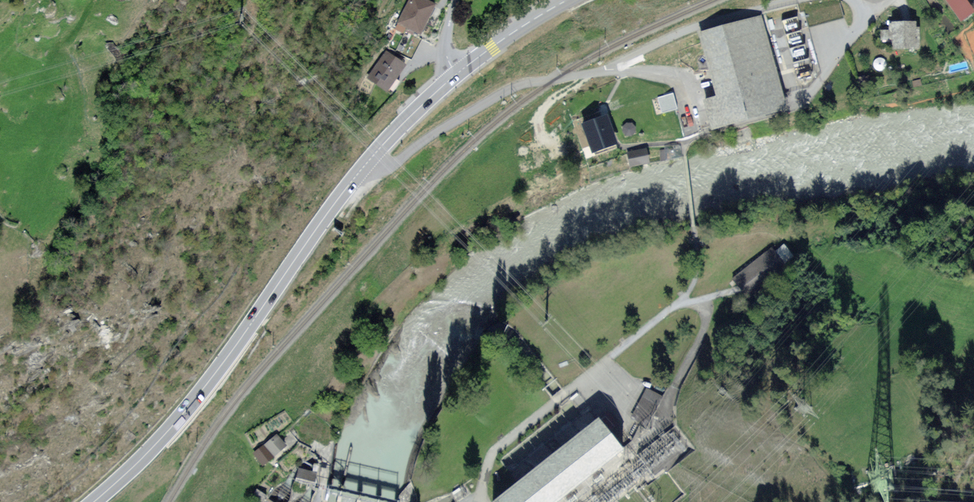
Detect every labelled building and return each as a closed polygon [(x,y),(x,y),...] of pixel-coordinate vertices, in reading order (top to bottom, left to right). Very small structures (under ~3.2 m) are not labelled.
[(419,0),(408,0),(395,26),(417,38),(433,7),(419,0)] [(966,0),(948,0),(961,19),(973,10),(966,0)] [(760,18),(701,34),(719,98),(707,101),(714,127),(785,107),(760,18)] [(916,25),(893,25),(893,50),(916,50),(916,25)] [(405,66),(384,51),(364,77),(384,93),(405,66)] [(673,93),(658,97),(662,112),(677,108),(673,93)] [(614,145),(603,115),(576,124),(587,155),(614,145)] [(646,151),(628,154),(631,165),(648,161),(646,151)] [(778,252),(789,265),(798,258),(787,245),(778,252)] [(774,247),(738,276),(753,294),(789,265),(778,252),(774,247)] [(649,391),(647,402),(663,405),(665,395),(649,391)] [(595,414),(486,500),(487,501),(555,501),(623,449),(595,414)] [(285,446),(275,435),(263,446),(273,457),(285,446)] [(271,460),(263,448),(251,455),(259,467),(271,460)] [(301,471),(300,482),(319,484),(321,473),(301,471)]
